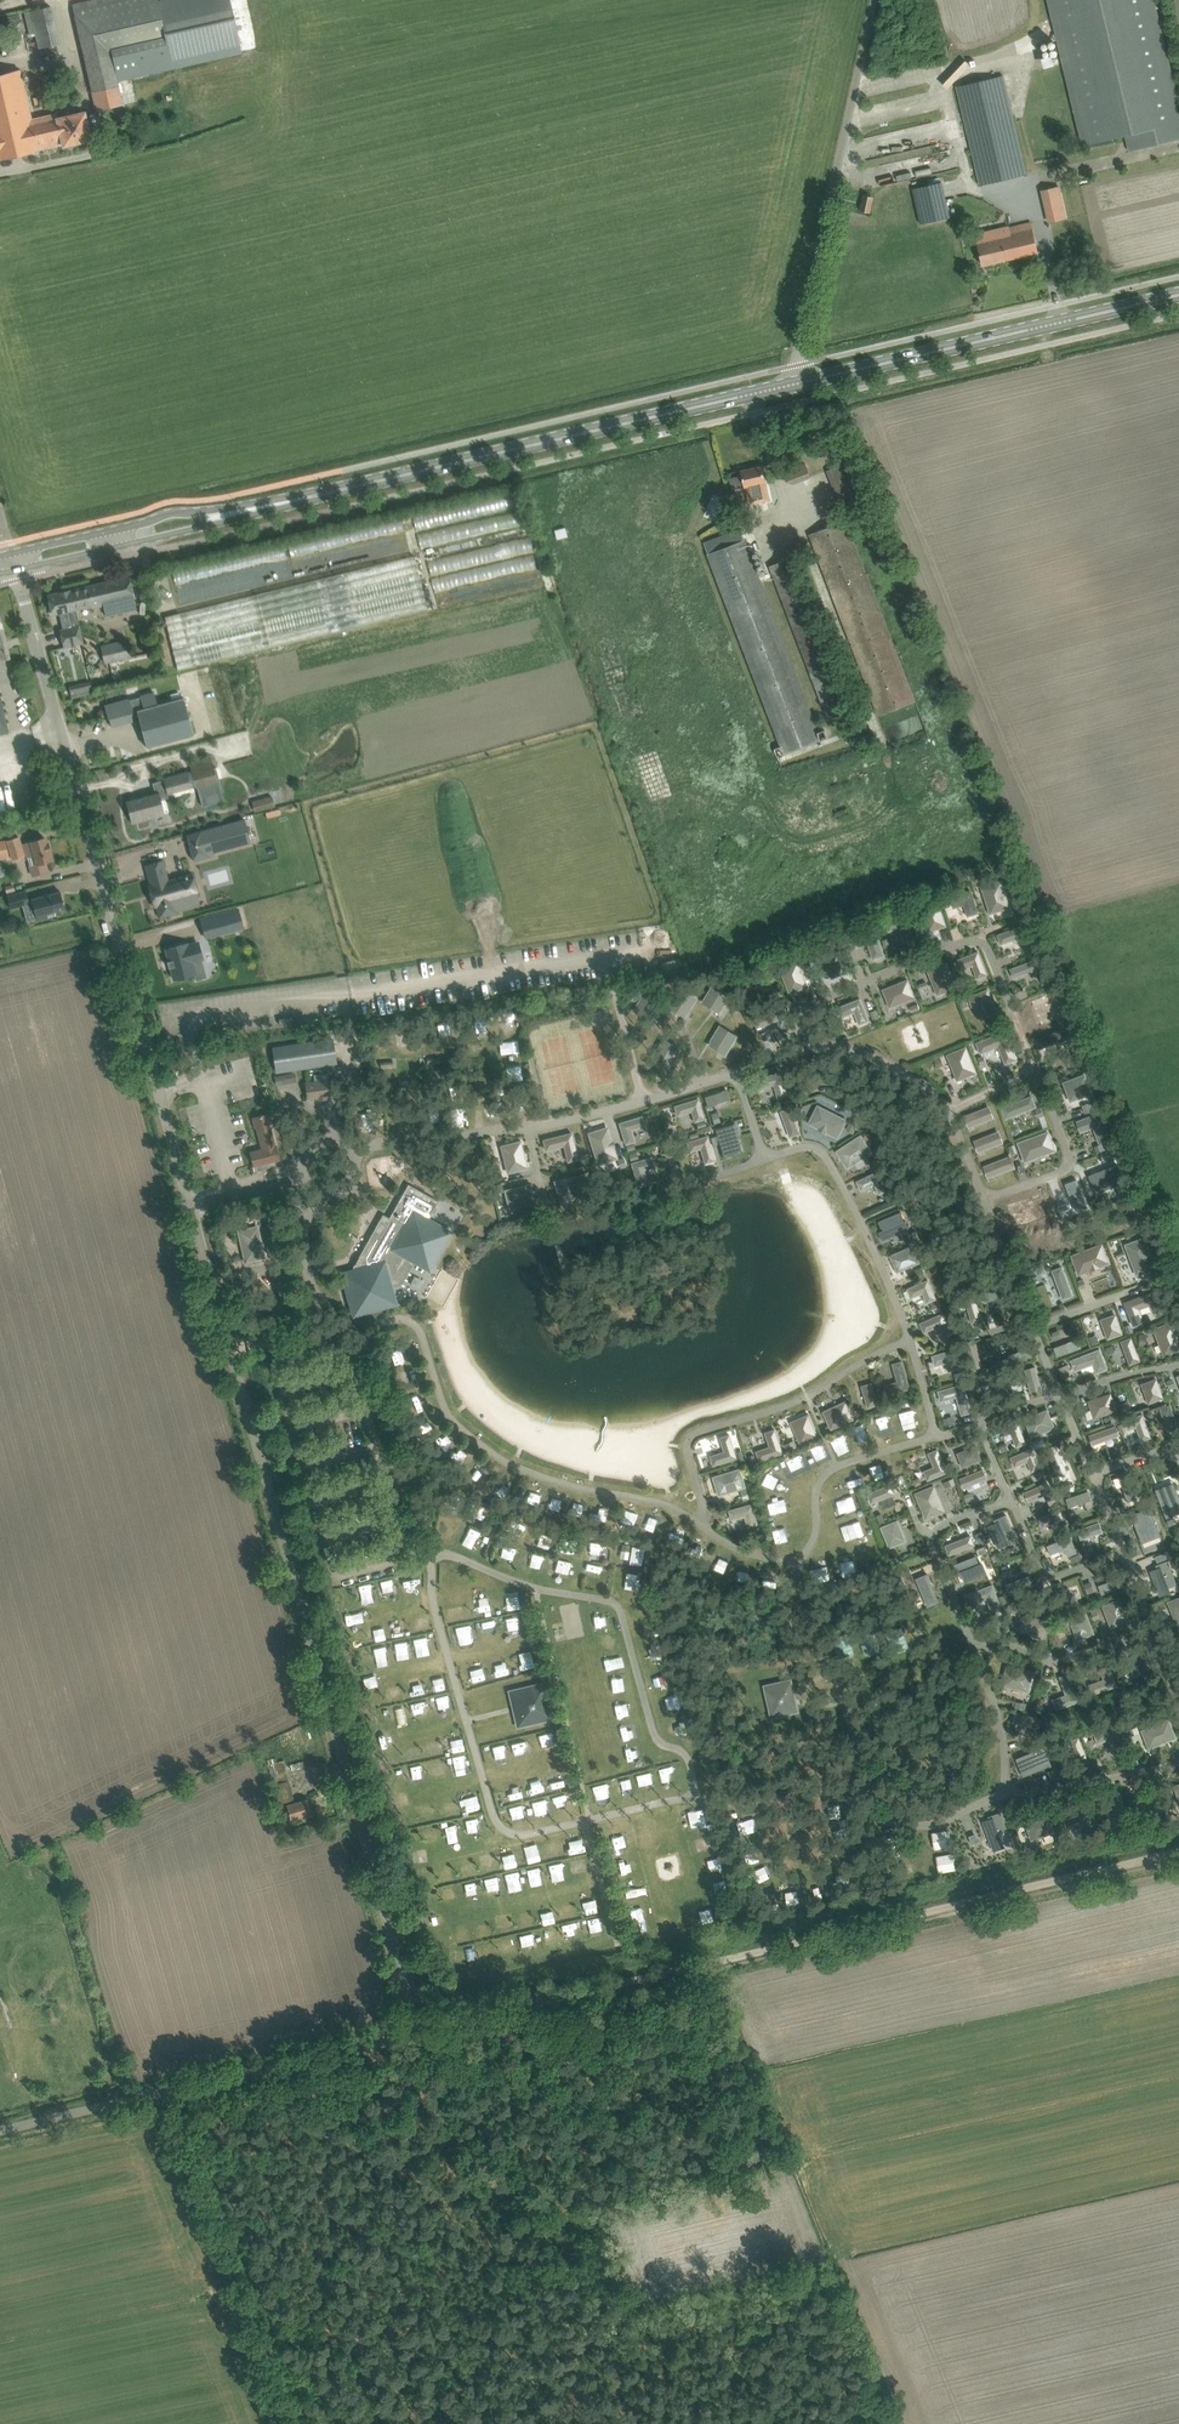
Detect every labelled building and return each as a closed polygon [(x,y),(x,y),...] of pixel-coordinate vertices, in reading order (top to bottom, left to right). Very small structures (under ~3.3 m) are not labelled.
[(160,20),(156,0),(94,0),(73,5),(96,110),(122,105),(114,67),(168,55),(169,60),(128,69),(130,78),(127,79),(130,91),(133,90),(135,100),(176,91),(176,94),(284,71),(269,0),(250,0),(160,20)] [(1129,150),(1129,151),(1178,139),(1178,103),(1154,0),(1048,0),(1083,146),(1130,134),(1134,149),(1129,150)] [(36,34),(39,48),(62,44),(56,6),(25,11),(29,36),(36,34)] [(62,144),(63,146),(91,140),(84,112),(57,118),(56,114),(31,119),(20,71),(0,76),(0,158),(62,144)] [(957,87),(980,186),(1027,175),(1003,76),(957,87)] [(950,218),(943,182),(913,189),(920,224),(920,225),(934,221),(950,218)] [(861,211),(870,213),(873,197),(864,195),(861,211)] [(1064,202),(1046,206),(1050,222),(1068,218),(1064,202)] [(979,242),(981,252),(984,264),(1038,252),(1031,221),(991,230),(994,238),(979,242)] [(783,473),(789,487),(811,478),(806,464),(783,473)] [(743,470),(745,482),(750,504),(760,502),(756,484),(766,482),(762,465),(743,470)] [(827,471),(841,507),(855,502),(841,466),(827,471)] [(416,528),(517,508),(515,495),(414,515),(416,528)] [(519,514),(418,531),(420,546),(522,528),(519,514)] [(810,534),(879,716),(915,703),(846,521),(810,534)] [(291,554),(403,533),(401,523),(289,544),(291,554)] [(565,527),(555,530),(558,539),(568,536),(565,527)] [(740,529),(704,543),(782,747),(785,753),(821,740),(818,733),(740,529)] [(297,574),(408,547),(405,537),(295,563),(297,574)] [(532,538),(428,558),(435,591),(533,571),(535,578),(527,579),(528,584),(541,582),(535,554),(532,538)] [(414,556),(165,617),(179,671),(427,610),(414,556)] [(770,566),(822,703),(827,701),(839,696),(844,694),(792,558),(770,566)] [(219,565),(174,571),(175,579),(179,578),(179,581),(221,575),(219,565)] [(136,609),(132,589),(129,577),(71,590),(59,593),(48,595),(53,615),(60,613),(63,630),(61,631),(65,647),(83,643),(79,627),(81,627),(77,609),(92,606),(93,608),(110,604),(113,614),(136,609)] [(150,638),(148,643),(152,647),(157,646),(159,641),(155,637),(150,638)] [(101,646),(104,663),(130,657),(127,641),(101,646)] [(1,651),(3,660),(9,658),(6,649),(1,651)] [(93,693),(90,682),(80,685),(83,696),(93,693)] [(116,702),(105,705),(108,719),(112,718),(114,726),(133,721),(132,718),(139,716),(145,739),(147,747),(178,739),(194,735),(183,697),(156,705),(153,691),(140,695),(140,697),(129,700),(128,699),(116,702)] [(9,732),(0,694),(0,734),(9,732)] [(842,703),(839,696),(827,701),(829,708),(842,703)] [(821,740),(827,737),(825,730),(818,733),(821,740)] [(778,756),(785,753),(782,747),(775,749),(778,756)] [(191,770),(163,777),(167,794),(199,786),(204,804),(202,805),(202,806),(225,800),(225,799),(222,799),(217,779),(210,781),(207,769),(216,767),(216,766),(213,767),(211,757),(210,757),(210,759),(199,762),(200,764),(191,766),(190,763),(189,763),(191,770)] [(159,793),(126,802),(132,825),(136,824),(138,821),(159,815),(161,817),(165,816),(159,793)] [(272,796),(258,800),(260,809),(274,805),(272,796)] [(244,819),(186,835),(194,860),(213,855),(211,847),(249,837),(244,819)] [(47,836),(23,843),(33,875),(48,871),(45,862),(53,859),(51,850),(55,849),(53,841),(48,842),(47,836)] [(7,841),(12,859),(22,856),(24,856),(19,838),(7,841)] [(8,856),(4,840),(0,841),(0,858),(8,856)] [(192,872),(167,879),(162,859),(144,864),(150,884),(147,885),(153,906),(156,905),(159,917),(176,912),(173,901),(197,894),(192,872)] [(1001,882),(982,887),(989,910),(988,910),(990,914),(994,913),(994,912),(1009,907),(1001,882)] [(29,903),(26,890),(7,895),(10,908),(29,903)] [(65,909),(60,891),(50,894),(50,892),(41,895),(42,896),(32,899),(37,920),(48,917),(55,915),(54,911),(65,909)] [(971,891),(951,898),(954,907),(965,903),(967,912),(966,912),(968,917),(972,915),(972,914),(978,912),(971,891)] [(254,897),(256,908),(266,906),(264,895),(254,897)] [(948,899),(942,901),(944,908),(951,906),(948,899)] [(938,902),(922,907),(929,931),(946,925),(938,902)] [(238,909),(213,916),(218,934),(243,927),(238,909)] [(886,922),(889,931),(899,928),(904,942),(913,939),(905,916),(886,922)] [(1025,925),(998,935),(1001,944),(1029,934),(1025,925)] [(859,945),(868,942),(874,958),(883,955),(874,929),(855,936),(859,945)] [(187,943),(165,949),(169,960),(167,961),(168,961),(169,966),(168,966),(169,967),(170,967),(174,979),(186,976),(186,973),(195,971),(194,970),(203,968),(200,959),(203,959),(200,947),(198,941),(193,943),(187,944),(187,943)] [(852,942),(845,945),(847,950),(854,948),(852,942)] [(1035,943),(1027,946),(1030,955),(1038,952),(1035,943)] [(822,953),(832,978),(850,971),(840,946),(822,953)] [(978,978),(987,974),(978,952),(957,960),(961,969),(972,965),(978,978)] [(819,954),(812,956),(815,964),(822,962),(819,954)] [(808,957),(801,959),(804,967),(811,965),(808,957)] [(1014,978),(1041,968),(1038,959),(1010,969),(1014,978)] [(798,961),(780,968),(790,993),(808,986),(798,961)] [(938,995),(956,987),(946,962),(928,970),(938,995)] [(740,983),(743,992),(771,981),(767,972),(740,983)] [(890,1007),(915,997),(908,979),(883,989),(890,1007)] [(714,984),(703,1002),(714,1009),(716,1007),(721,1006),(723,1007),(731,994),(714,984)] [(268,989),(270,999),(293,995),(291,985),(268,989)] [(696,998),(679,988),(668,1006),(679,1013),(681,1011),(686,1010),(688,1011),(696,998)] [(988,989),(968,997),(972,1006),(982,1002),(988,1016),(997,1012),(988,989)] [(653,1015),(661,1002),(644,992),(633,1010),(645,1017),(646,1015),(651,1013),(653,1015)] [(750,993),(742,996),(746,1005),(753,1002),(750,993)] [(1050,995),(1027,1004),(1027,1005),(1031,1014),(1054,1005),(1054,1004),(1050,995)] [(860,999),(838,1008),(841,1017),(855,1012),(860,1024),(869,1021),(860,999)] [(754,1019),(758,1028),(782,1018),(779,1009),(754,1019)] [(709,1044),(720,1051),(722,1049),(727,1048),(729,1049),(737,1037),(720,1026),(709,1044)] [(1067,1039),(1064,1029),(1036,1039),(1040,1049),(1067,1039)] [(765,1032),(759,1034),(762,1042),(768,1039),(765,1032)] [(1015,1059),(1004,1032),(977,1043),(981,1052),(999,1045),(1006,1063),(1015,1059)] [(331,1036),(272,1046),(276,1071),(335,1061),(331,1036)] [(679,1049),(663,1039),(652,1057),(663,1064),(664,1062),(670,1061),(672,1062),(679,1049)] [(519,1042),(500,1044),(502,1056),(520,1054),(519,1042)] [(1074,1042),(1066,1044),(1069,1052),(1077,1049),(1074,1042)] [(976,1073),(966,1048),(948,1055),(957,1076),(956,1077),(957,1081),(962,1079),(961,1078),(976,1073)] [(439,1055),(427,1056),(427,1064),(439,1063),(439,1055)] [(983,1055),(978,1058),(981,1065),(986,1062),(983,1055)] [(940,1056),(934,1059),(937,1067),(943,1064),(940,1056)] [(392,1059),(380,1060),(381,1067),(393,1067),(392,1059)] [(780,1072),(757,1079),(760,1089),(774,1084),(779,1098),(788,1095),(786,1091),(780,1072)] [(1064,1083),(1071,1101),(1091,1093),(1084,1075),(1064,1083)] [(337,1093),(337,1091),(346,1090),(345,1078),(306,1083),(308,1097),(337,1093)] [(793,1083),(787,1084),(790,1094),(796,1092),(793,1083)] [(727,1089),(705,1096),(708,1105),(729,1099),(730,1098),(727,1089)] [(1035,1106),(1031,1097),(1002,1108),(1006,1118),(1035,1106)] [(674,1106),(677,1115),(691,1111),(695,1121),(704,1118),(698,1098),(674,1106)] [(1088,1102),(1082,1105),(1085,1114),(1092,1111),(1088,1102)] [(809,1123),(819,1128),(821,1123),(823,1122),(829,1125),(829,1127),(827,1132),(838,1137),(846,1120),(818,1106),(809,1123)] [(1040,1107),(1035,1109),(1038,1116),(1044,1114),(1040,1107)] [(781,1111),(790,1137),(799,1133),(790,1108),(781,1111)] [(989,1108),(970,1114),(974,1125),(992,1118),(989,1108)] [(1109,1138),(1100,1113),(1077,1121),(1081,1131),(1094,1126),(1099,1142),(1109,1138)] [(269,1124),(270,1123),(268,1114),(253,1117),(256,1127),(257,1127),(263,1149),(251,1152),(254,1165),(279,1159),(275,1145),(275,1146),(269,1124)] [(619,1123),(625,1144),(635,1141),(631,1129),(644,1125),(641,1116),(619,1123)] [(705,1120),(696,1122),(698,1128),(707,1126),(705,1120)] [(850,1121),(847,1128),(853,1132),(857,1124),(850,1121)] [(601,1129),(589,1133),(598,1163),(617,1157),(609,1133),(607,1134),(602,1131),(601,1129)] [(717,1134),(724,1157),(734,1155),(727,1131),(717,1134)] [(564,1145),(568,1161),(578,1159),(571,1132),(543,1139),(546,1150),(564,1145)] [(998,1132),(980,1139),(984,1149),(1002,1142),(998,1132)] [(1049,1132),(1018,1143),(1023,1154),(1025,1153),(1031,1156),(1032,1159),(1051,1152),(1052,1152),(1055,1151),(1056,1149),(1055,1146),(1054,1146),(1049,1132)] [(705,1163),(714,1160),(707,1136),(687,1142),(690,1151),(701,1148),(705,1163)] [(861,1136),(837,1151),(848,1168),(871,1152),(861,1136)] [(520,1141),(501,1146),(508,1172),(527,1167),(520,1141)] [(585,1153),(578,1154),(580,1163),(587,1161),(585,1153)] [(631,1163),(638,1186),(648,1183),(643,1169),(654,1166),(651,1157),(631,1163)] [(624,1158),(618,1159),(620,1167),(626,1166),(624,1158)] [(1008,1158),(989,1164),(993,1175),(1011,1168),(1008,1158)] [(1112,1165),(1088,1175),(1096,1194),(1124,1181),(1120,1172),(1116,1174),(1112,1165)] [(587,1171),(580,1173),(582,1182),(590,1180),(587,1171)] [(857,1181),(861,1190),(875,1184),(879,1194),(888,1189),(879,1171),(857,1181)] [(554,1181),(559,1200),(583,1194),(578,1175),(554,1181)] [(501,1182),(493,1184),(495,1193),(503,1191),(501,1182)] [(531,1183),(505,1190),(509,1209),(535,1202),(531,1183)] [(352,1268),(341,1271),(353,1315),(398,1303),(393,1286),(401,1284),(414,1262),(430,1271),(454,1231),(429,1217),(439,1201),(408,1184),(389,1218),(383,1214),(352,1268)] [(892,1191),(884,1195),(888,1203),(895,1199),(892,1191)] [(901,1212),(878,1222),(881,1228),(882,1227),(883,1230),(879,1232),(884,1230),(888,1238),(882,1240),(883,1240),(909,1229),(905,1220),(904,1221),(901,1212)] [(264,1257),(259,1233),(256,1233),(251,1231),(250,1228),(243,1230),(242,1229),(239,1230),(238,1231),(238,1234),(239,1235),(245,1261),(264,1257)] [(914,1231),(908,1234),(909,1234),(910,1234),(912,1240),(911,1240),(911,1241),(917,1238),(914,1231)] [(1144,1238),(1126,1245),(1134,1267),(1137,1267),(1143,1269),(1144,1272),(1155,1268),(1144,1238)] [(278,1248),(276,1242),(267,1244),(268,1250),(278,1248)] [(1099,1266),(1108,1263),(1102,1244),(1072,1256),(1079,1274),(1090,1269),(1089,1264),(1089,1263),(1095,1260),(1097,1261),(1099,1266)] [(920,1262),(913,1246),(890,1256),(897,1272),(920,1262)] [(922,1266),(915,1269),(920,1279),(927,1277),(922,1266)] [(1063,1299),(1073,1295),(1062,1267),(1052,1270),(1063,1299)] [(1082,1278),(1077,1280),(1081,1289),(1085,1287),(1082,1278)] [(927,1303),(936,1299),(928,1280),(907,1289),(911,1298),(923,1293),(927,1303)] [(1149,1282),(1142,1285),(1144,1291),(1151,1288),(1149,1282)] [(1007,1285),(979,1294),(981,1298),(982,1297),(983,1299),(986,1298),(987,1301),(1010,1294),(1007,1285)] [(1148,1293),(1124,1302),(1128,1313),(1133,1325),(1144,1321),(1140,1308),(1152,1303),(1148,1293)] [(975,1296),(966,1299),(972,1322),(981,1319),(982,1319),(975,1296)] [(631,1310),(628,1300),(619,1302),(623,1313),(631,1310)] [(937,1301),(931,1304),(935,1312),(941,1310),(937,1301)] [(945,1344),(954,1340),(943,1313),(920,1323),(924,1332),(938,1326),(945,1344)] [(1122,1333),(1115,1315),(1101,1320),(1108,1338),(1122,1333)] [(1172,1322),(1154,1329),(1164,1355),(1178,1350),(1178,1339),(1172,1322)] [(1097,1336),(1090,1339),(1092,1345),(1099,1343),(1097,1336)] [(1054,1347),(1057,1356),(1058,1356),(1081,1348),(1078,1338),(1077,1339),(1054,1347)] [(1131,1338),(1121,1341),(1130,1364),(1140,1361),(1131,1338)] [(972,1369),(982,1366),(974,1340),(964,1343),(972,1369)] [(1112,1345),(1106,1347),(1108,1354),(1115,1351),(1112,1345)] [(1029,1348),(1011,1354),(1014,1362),(1031,1356),(1029,1348)] [(959,1368),(954,1349),(932,1356),(935,1365),(947,1362),(949,1370),(959,1368)] [(1099,1350),(1072,1360),(1076,1370),(1093,1363),(1097,1372),(1106,1368),(1099,1350)] [(888,1395),(910,1388),(902,1361),(893,1364),(898,1382),(885,1385),(888,1395)] [(1068,1364),(1058,1368),(1061,1374),(1070,1371),(1068,1364)] [(1036,1366),(1025,1369),(1030,1391),(1031,1391),(1041,1388),(1036,1366)] [(1149,1403),(1163,1398),(1156,1379),(1142,1384),(1149,1403)] [(1171,1379),(1166,1381),(1170,1389),(1175,1387),(1171,1379)] [(872,1383),(862,1386),(868,1407),(878,1404),(872,1383)] [(972,1412),(963,1384),(938,1391),(941,1401),(956,1396),(962,1415),(972,1412)] [(1116,1410),(1111,1393),(1089,1401),(1094,1418),(1116,1410)] [(853,1419),(845,1401),(823,1411),(831,1429),(853,1419)] [(1169,1432),(1178,1428),(1170,1405),(1160,1409),(1169,1432)] [(1032,1437),(1055,1428),(1047,1409),(1025,1418),(1032,1437)] [(914,1412),(899,1415),(902,1427),(916,1424),(914,1412)] [(1118,1412),(1109,1415),(1112,1423),(1121,1420),(1118,1412)] [(819,1437),(809,1414),(799,1418),(802,1425),(794,1429),(801,1444),(819,1437)] [(885,1414),(872,1418),(876,1430),(889,1426),(885,1414)] [(1128,1429),(1136,1427),(1141,1441),(1150,1437),(1142,1414),(1125,1420),(1128,1429)] [(1017,1419),(1008,1422),(1017,1446),(1026,1442),(1017,1419)] [(1124,1423),(1118,1425),(1121,1433),(1126,1431),(1124,1423)] [(851,1428),(856,1445),(867,1442),(863,1425),(851,1428)] [(1118,1435),(1115,1426),(1090,1435),(1093,1444),(1118,1435)] [(783,1453),(775,1429),(765,1433),(770,1447),(757,1451),(760,1461),(783,1453)] [(737,1458),(730,1434),(720,1437),(725,1451),(711,1456),(714,1465),(737,1458)] [(837,1450),(847,1446),(842,1435),(832,1439),(837,1450)] [(698,1452),(709,1449),(706,1437),(695,1439),(698,1452)] [(1042,1438),(1033,1441),(1036,1449),(1045,1445),(1042,1438)] [(1096,1449),(1114,1444),(1112,1439),(1094,1444),(1096,1449)] [(794,1440),(784,1444),(787,1451),(797,1448),(794,1440)] [(826,1461),(819,1444),(807,1449),(814,1466),(826,1461)] [(1047,1449),(1058,1476),(1067,1472),(1056,1445),(1047,1449)] [(1122,1445),(1115,1451),(1119,1455),(1126,1449),(1122,1445)] [(963,1467),(981,1460),(976,1446),(957,1453),(963,1467)] [(1027,1461),(1032,1471),(1041,1467),(1032,1448),(1011,1457),(1015,1466),(1027,1461)] [(924,1471),(928,1480),(947,1472),(938,1449),(929,1453),(934,1467),(924,1471)] [(801,1455),(787,1460),(792,1474),(806,1469),(801,1455)] [(874,1478),(885,1475),(881,1462),(870,1465),(874,1478)] [(746,1487),(740,1468),(713,1477),(719,1495),(746,1487)] [(853,1486),(863,1481),(858,1469),(847,1473),(853,1486)] [(983,1469),(960,1478),(964,1487),(986,1478),(983,1469)] [(1042,1470),(1036,1473),(1038,1478),(1044,1476),(1042,1470)] [(1127,1473),(1119,1476),(1128,1501),(1136,1498),(1127,1473)] [(780,1489),(782,1476),(769,1474),(767,1488),(780,1489)] [(919,1477),(913,1480),(915,1486),(921,1484),(919,1477)] [(953,1478),(943,1482),(946,1488),(956,1483),(953,1478)] [(1047,1482),(1025,1492),(1029,1501),(1051,1491),(1052,1491),(1048,1482),(1047,1482)] [(891,1483),(868,1493),(871,1502),(894,1493),(891,1483)] [(926,1518),(944,1511),(934,1486),(916,1493),(926,1518)] [(1178,1513),(1178,1500),(1178,1499),(1178,1498),(1178,1496),(1175,1487),(1166,1490),(1165,1486),(1155,1489),(1166,1518),(1178,1513)] [(746,1489),(741,1490),(744,1500),(749,1499),(746,1489)] [(1088,1490),(1066,1497),(1069,1507),(1091,1499),(1088,1490)] [(852,1496),(839,1498),(840,1512),(853,1511),(852,1496)] [(758,1524),(752,1504),(729,1510),(732,1520),(745,1516),(748,1527),(758,1524)] [(1060,1508),(1039,1517),(1043,1527),(1063,1518),(1064,1517),(1060,1508)] [(1144,1509),(1122,1517),(1125,1526),(1148,1517),(1144,1509)] [(999,1523),(990,1527),(998,1545),(1007,1541),(1006,1539),(1015,1535),(1006,1514),(997,1518),(999,1523)] [(1136,1534),(1152,1526),(1147,1517),(1131,1525),(1136,1534)] [(889,1547),(906,1541),(898,1520),(881,1527),(889,1547)] [(862,1522),(849,1524),(851,1535),(864,1533),(862,1522)] [(1098,1522),(1078,1530),(1081,1539),(1102,1532),(1103,1531),(1099,1522),(1098,1522)] [(469,1526),(464,1539),(474,1544),(479,1530),(469,1526)] [(759,1526),(750,1528),(752,1535),(761,1532),(759,1526)] [(534,1529),(533,1535),(544,1537),(545,1531),(534,1529)] [(981,1532),(974,1534),(978,1544),(985,1541),(981,1532)] [(971,1536),(945,1545),(949,1555),(974,1545),(971,1536)] [(1077,1553),(1070,1536),(1047,1545),(1051,1554),(1065,1548),(1068,1556),(1077,1553)] [(1161,1537),(1142,1544),(1146,1555),(1166,1548),(1161,1537)] [(597,1557),(598,1541),(588,1541),(587,1557),(597,1557)] [(500,1557),(514,1561),(517,1547),(503,1543),(500,1557)] [(858,1545),(857,1560),(869,1560),(869,1545),(858,1545)] [(642,1565),(645,1548),(632,1546),(629,1563),(642,1565)] [(1002,1551),(994,1555),(996,1560),(1004,1557),(1002,1551)] [(531,1558),(543,1560),(544,1553),(532,1552),(531,1558)] [(1080,1554),(1070,1558),(1072,1563),(1082,1559),(1080,1554)] [(976,1556),(954,1564),(957,1573),(962,1572),(965,1581),(986,1573),(982,1564),(979,1565),(976,1556)] [(570,1579),(573,1560),(559,1557),(555,1576),(570,1579)] [(598,1578),(602,1566),(588,1561),(584,1574),(598,1578)] [(1155,1587),(1178,1579),(1174,1569),(1152,1578),(1155,1587)] [(916,1578),(928,1605),(938,1600),(927,1573),(916,1578)] [(631,1575),(627,1589),(640,1592),(643,1578),(631,1575)] [(1028,1575),(1006,1584),(1009,1594),(1032,1585),(1028,1576),(1028,1575)] [(901,1576),(895,1578),(898,1586),(905,1583),(901,1576)] [(1121,1577),(1099,1585),(1102,1594),(1123,1587),(1124,1586),(1121,1577)] [(402,1590),(414,1589),(413,1580),(401,1582),(402,1590)] [(382,1594),(393,1593),(391,1581),(380,1583),(382,1594)] [(360,1586),(360,1602),(371,1602),(371,1585),(360,1586)] [(1001,1607),(992,1585),(965,1595),(969,1605),(987,1598),(992,1611),(1001,1607)] [(1004,1594),(999,1596),(1002,1604),(1007,1602),(1004,1594)] [(1076,1604),(1073,1595),(1045,1603),(1048,1613),(1076,1604)] [(520,1608),(518,1596),(500,1600),(503,1612),(520,1608)] [(1178,1624),(1178,1598),(1168,1602),(1177,1625),(1178,1624)] [(1111,1627),(1129,1620),(1121,1599),(1103,1606),(1111,1627)] [(1008,1604),(1006,1610),(1015,1614),(1018,1608),(1008,1604)] [(1096,1607),(1090,1610),(1094,1620),(1100,1618),(1096,1607)] [(478,1616),(492,1613),(491,1608),(477,1610),(478,1616)] [(1094,1633),(1086,1612),(1070,1618),(1078,1639),(1094,1633)] [(1041,1638),(1048,1623),(1027,1613),(1020,1628),(1041,1638)] [(508,1633),(522,1632),(520,1615),(506,1616),(508,1633)] [(492,1619),(478,1622),(481,1634),(495,1630),(492,1619)] [(646,1624),(648,1637),(659,1635),(657,1622),(646,1624)] [(1060,1623),(1054,1625),(1056,1632),(1063,1630),(1060,1623)] [(458,1639),(471,1637),(469,1624),(457,1626),(458,1639)] [(399,1661),(411,1658),(406,1641),(395,1643),(399,1661)] [(376,1665),(387,1664),(385,1645),(373,1646),(376,1665)] [(655,1661),(666,1657),(663,1648),(651,1652),(655,1661)] [(1142,1650),(1133,1654),(1133,1655),(1141,1676),(1151,1672),(1143,1652),(1142,1650)] [(523,1657),(525,1663),(518,1664),(520,1670),(536,1666),(533,1654),(523,1657)] [(507,1660),(493,1664),(497,1676),(510,1672),(507,1660)] [(1028,1691),(1033,1673),(1007,1666),(1002,1685),(1028,1691)] [(1100,1669),(1104,1680),(1089,1685),(1092,1694),(1117,1686),(1110,1666),(1100,1669)] [(485,1667),(470,1670),(473,1683),(487,1680),(485,1667)] [(1060,1677),(1066,1695),(1053,1699),(1056,1709),(1079,1701),(1070,1673),(1060,1677)] [(365,1686),(378,1685),(378,1674),(364,1675),(365,1686)] [(763,1684),(771,1718),(799,1712),(792,1678),(763,1684)] [(428,1685),(430,1692),(447,1687),(445,1680),(428,1685)] [(508,1690),(517,1728),(555,1719),(546,1681),(508,1690)] [(666,1696),(669,1710),(682,1707),(679,1693),(666,1696)] [(446,1696),(437,1697),(439,1712),(448,1711),(446,1696)] [(425,1700),(412,1703),(415,1716),(428,1712),(425,1700)] [(1042,1702),(1036,1705),(1039,1713),(1045,1711),(1042,1702)] [(404,1705),(391,1709),(393,1716),(406,1713),(404,1705)] [(1039,1727),(1041,1718),(1015,1712),(1013,1722),(1039,1727)] [(1142,1728),(1149,1747),(1177,1736),(1169,1718),(1142,1728)] [(686,1719),(675,1724),(679,1735),(690,1731),(686,1719)] [(1114,1725),(1094,1733),(1098,1743),(1108,1739),(1115,1756),(1125,1752),(1114,1725)] [(1136,1726),(1127,1730),(1129,1736),(1139,1732),(1136,1726)] [(382,1746),(396,1746),(395,1733),(382,1733),(382,1746)] [(515,1752),(531,1749),(528,1737),(513,1741),(515,1752)] [(1080,1738),(1070,1742),(1079,1768),(1089,1764),(1080,1738)] [(1093,1739),(1085,1742),(1087,1747),(1095,1744),(1093,1739)] [(491,1760),(504,1757),(501,1743),(488,1746),(491,1760)] [(1044,1746),(1016,1758),(1020,1768),(1034,1762),(1038,1770),(1039,1770),(1038,1769),(1042,1767),(1042,1769),(1052,1765),(1044,1746)] [(1055,1747),(1052,1753),(1058,1757),(1061,1750),(1055,1747)] [(465,1755),(452,1757),(454,1769),(467,1767),(465,1755)] [(270,1763),(279,1802),(293,1799),(283,1760),(270,1763)] [(413,1777),(422,1776),(421,1764),(412,1765),(413,1777)] [(672,1767),(658,1770),(661,1781),(675,1778),(672,1767)] [(1053,1769),(1048,1771),(1048,1772),(1049,1771),(1052,1778),(1056,1776),(1056,1777),(1057,1777),(1053,1769)] [(650,1772),(638,1774),(640,1787),(653,1785),(650,1772)] [(550,1780),(553,1790),(569,1786),(566,1776),(550,1780)] [(629,1777),(614,1781),(617,1792),(631,1788),(629,1777)] [(529,1782),(530,1794),(544,1793),(543,1781),(529,1782)] [(592,1786),(594,1798),(606,1796),(605,1784),(592,1786)] [(1144,1793),(1154,1818),(1163,1814),(1153,1789),(1144,1793)] [(509,1800),(522,1798),(520,1792),(507,1795),(509,1800)] [(1107,1813),(1110,1823),(1130,1816),(1121,1793),(1112,1796),(1117,1810),(1107,1813)] [(554,1808),(565,1806),(563,1794),(552,1796),(554,1808)] [(466,1799),(469,1811),(480,1808),(477,1796),(466,1799)] [(308,1799),(296,1802),(288,1804),(292,1818),(312,1813),(308,1799)] [(528,1803),(532,1816),(545,1813),(542,1799),(528,1803)] [(455,1801),(444,1804),(447,1813),(457,1810),(455,1801)] [(1086,1804),(1077,1807),(1082,1821),(1069,1825),(1072,1834),(1094,1827),(1086,1804)] [(511,1818),(522,1817),(520,1806),(510,1807),(511,1818)] [(993,1818),(984,1821),(994,1850),(1003,1846),(1002,1844),(1011,1840),(1001,1811),(992,1815),(993,1818)] [(1054,1831),(1047,1813),(1025,1821),(1032,1839),(1054,1831)] [(1139,1813),(1133,1815),(1136,1823),(1143,1821),(1139,1813)] [(1168,1819),(1176,1823),(1178,1817),(1172,1813),(1168,1819)] [(706,1814),(700,1816),(704,1828),(710,1826),(706,1814)] [(478,1818),(466,1820),(467,1832),(479,1830),(478,1818)] [(736,1824),(740,1833),(755,1827),(751,1818),(736,1824)] [(438,1825),(422,1827),(424,1841),(439,1839),(438,1825)] [(1107,1827),(1100,1830),(1104,1841),(1111,1838),(1107,1827)] [(1095,1828),(1087,1831),(1089,1838),(1097,1835),(1095,1828)] [(949,1829),(933,1832),(936,1849),(952,1846),(949,1829)] [(700,1850),(710,1847),(706,1835),(696,1838),(700,1850)] [(975,1835),(970,1837),(972,1844),(978,1842),(975,1835)] [(567,1846),(568,1852),(585,1849),(584,1843),(567,1846)] [(561,1845),(550,1845),(550,1856),(561,1856),(561,1845)] [(1025,1846),(1023,1852),(1033,1855),(1035,1849),(1025,1846)] [(538,1848),(524,1852),(528,1864),(542,1860),(538,1848)] [(487,1873),(498,1871),(494,1852),(483,1854),(487,1873)] [(507,1855),(509,1867),(519,1865),(518,1853),(507,1855)] [(941,1872),(958,1870),(957,1853),(940,1854),(941,1872)] [(571,1859),(572,1865),(584,1863),(583,1857),(571,1859)] [(618,1863),(622,1875),(635,1872),(632,1860),(618,1863)] [(713,1861),(701,1864),(705,1877),(717,1873),(713,1861)] [(532,1880),(544,1877),(541,1864),(528,1868),(532,1880)] [(520,1870),(505,1873),(508,1886),(523,1882),(520,1870)] [(490,1891),(503,1888),(500,1874),(487,1877),(490,1891)] [(806,1882),(811,1901),(824,1898),(819,1879),(806,1882)] [(465,1895),(477,1894),(476,1882),(464,1883),(465,1895)] [(447,1889),(448,1901),(458,1899),(456,1888),(447,1889)] [(796,1891),(783,1893),(785,1905),(798,1903),(796,1891)] [(570,1918),(580,1916),(578,1905),(567,1906),(570,1918)] [(441,1911),(428,1915),(432,1927),(445,1923),(441,1911)] [(665,1917),(653,1918),(654,1932),(666,1931),(665,1917)] [(677,1919),(678,1928),(691,1926),(690,1917),(677,1919)] [(590,1921),(592,1930),(600,1929),(598,1919),(590,1921)] [(467,1929),(451,1932),(454,1945),(469,1942),(467,1929)] [(536,1930),(522,1934),(526,1948),(540,1944),(536,1930)] [(459,1948),(461,1960),(474,1957),(472,1945),(459,1948)]
